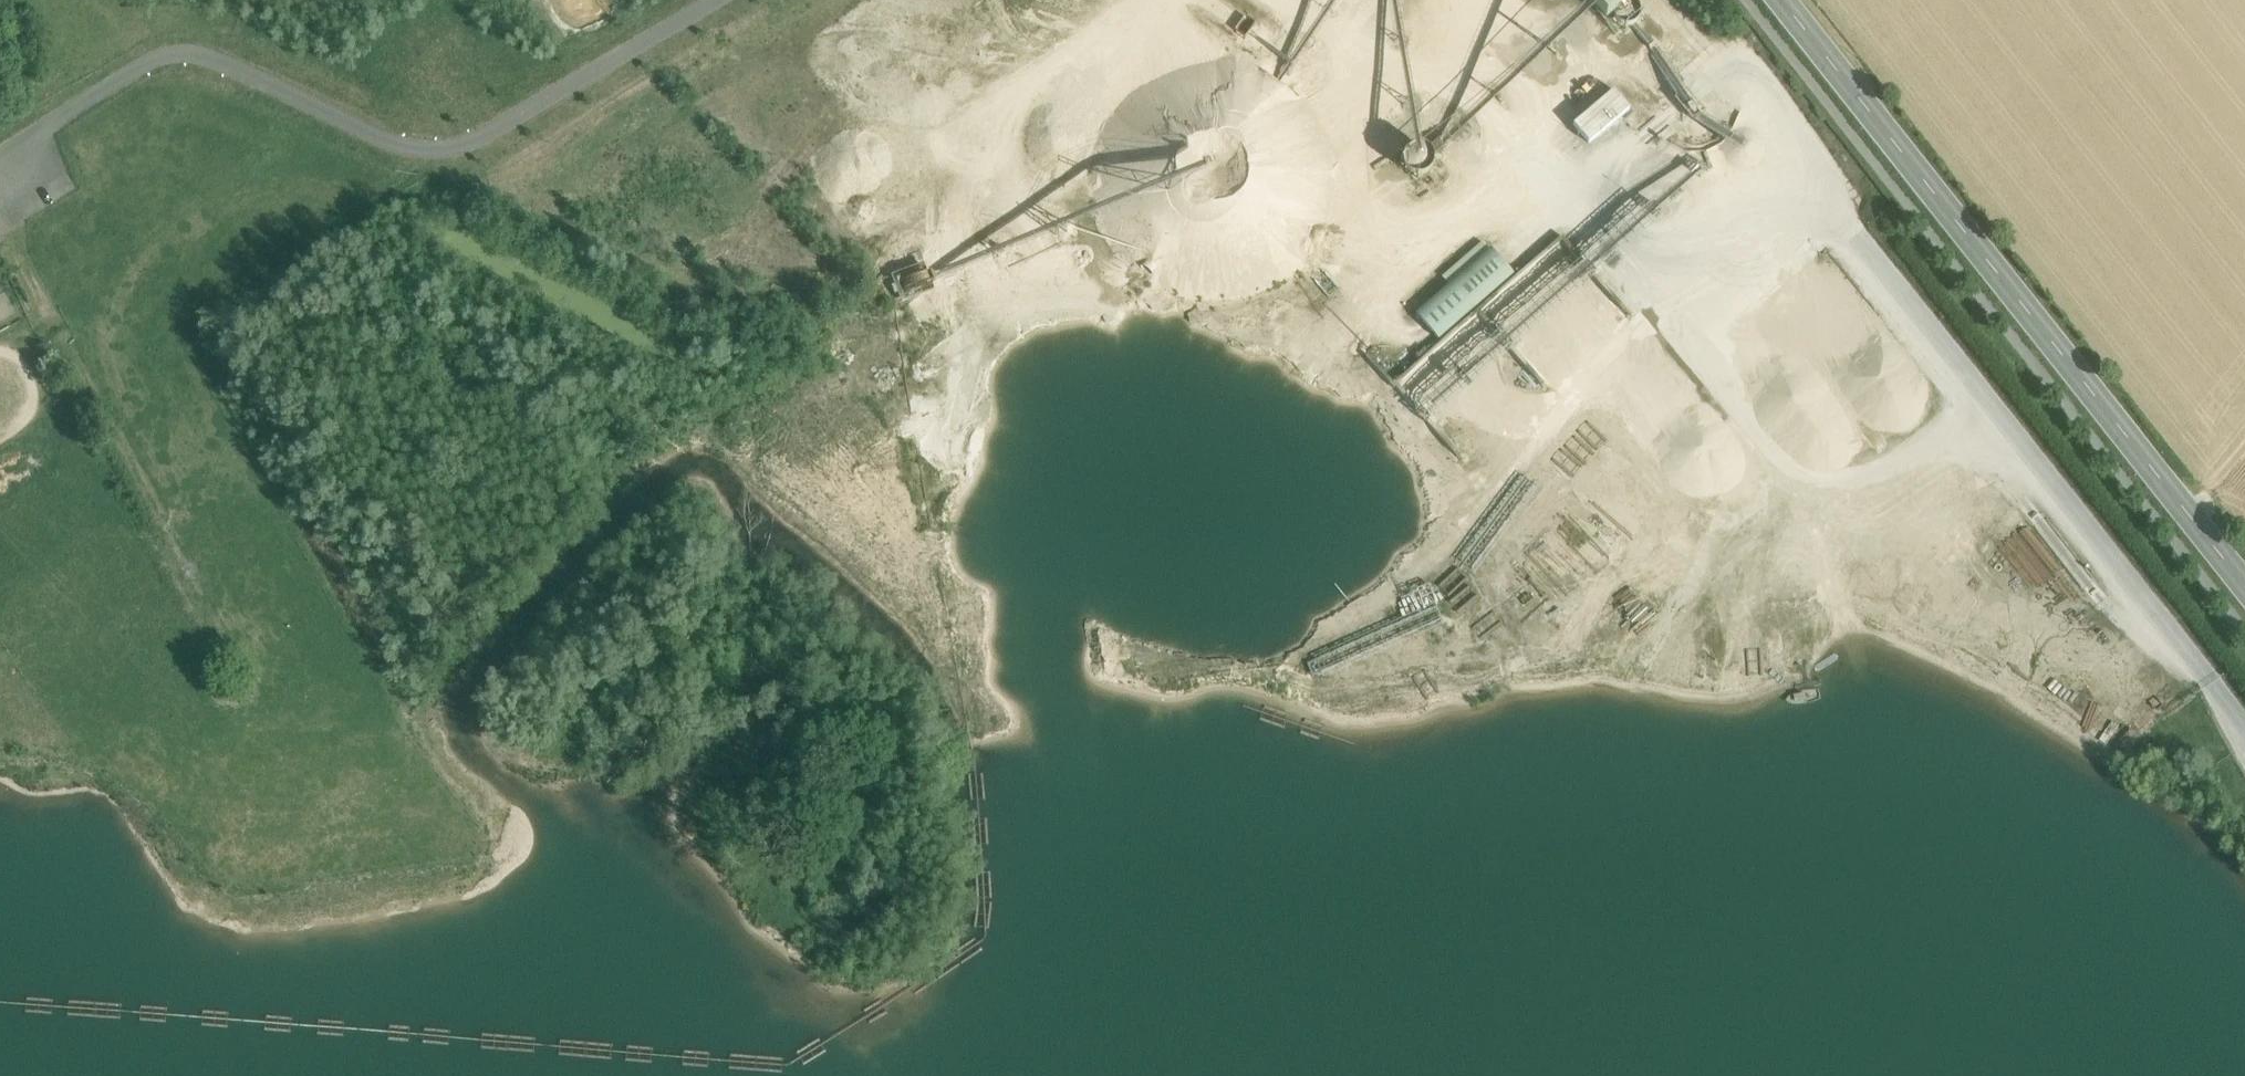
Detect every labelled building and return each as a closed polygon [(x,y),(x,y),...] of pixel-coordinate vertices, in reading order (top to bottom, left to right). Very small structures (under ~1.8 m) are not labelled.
[(1229,14),(1245,0),(1217,0),(1229,14)] [(1608,8),(1618,0),(1601,0),(1608,8)] [(1641,17),(1629,2),(1614,14),(1626,30),(1641,17)] [(1615,90),(1574,125),(1590,143),(1631,108),(1615,90)] [(1421,146),(1403,161),(1418,178),(1436,163),(1421,146)] [(1484,242),(1464,260),(1470,267),(1490,250),(1484,242)] [(1470,267),(1450,285),(1473,311),(1515,274),(1492,248),(1490,250),(1470,267)] [(896,280),(896,292),(914,291),(914,279),(896,280)] [(1450,285),(1416,314),(1439,340),(1473,311),(1450,285)]
